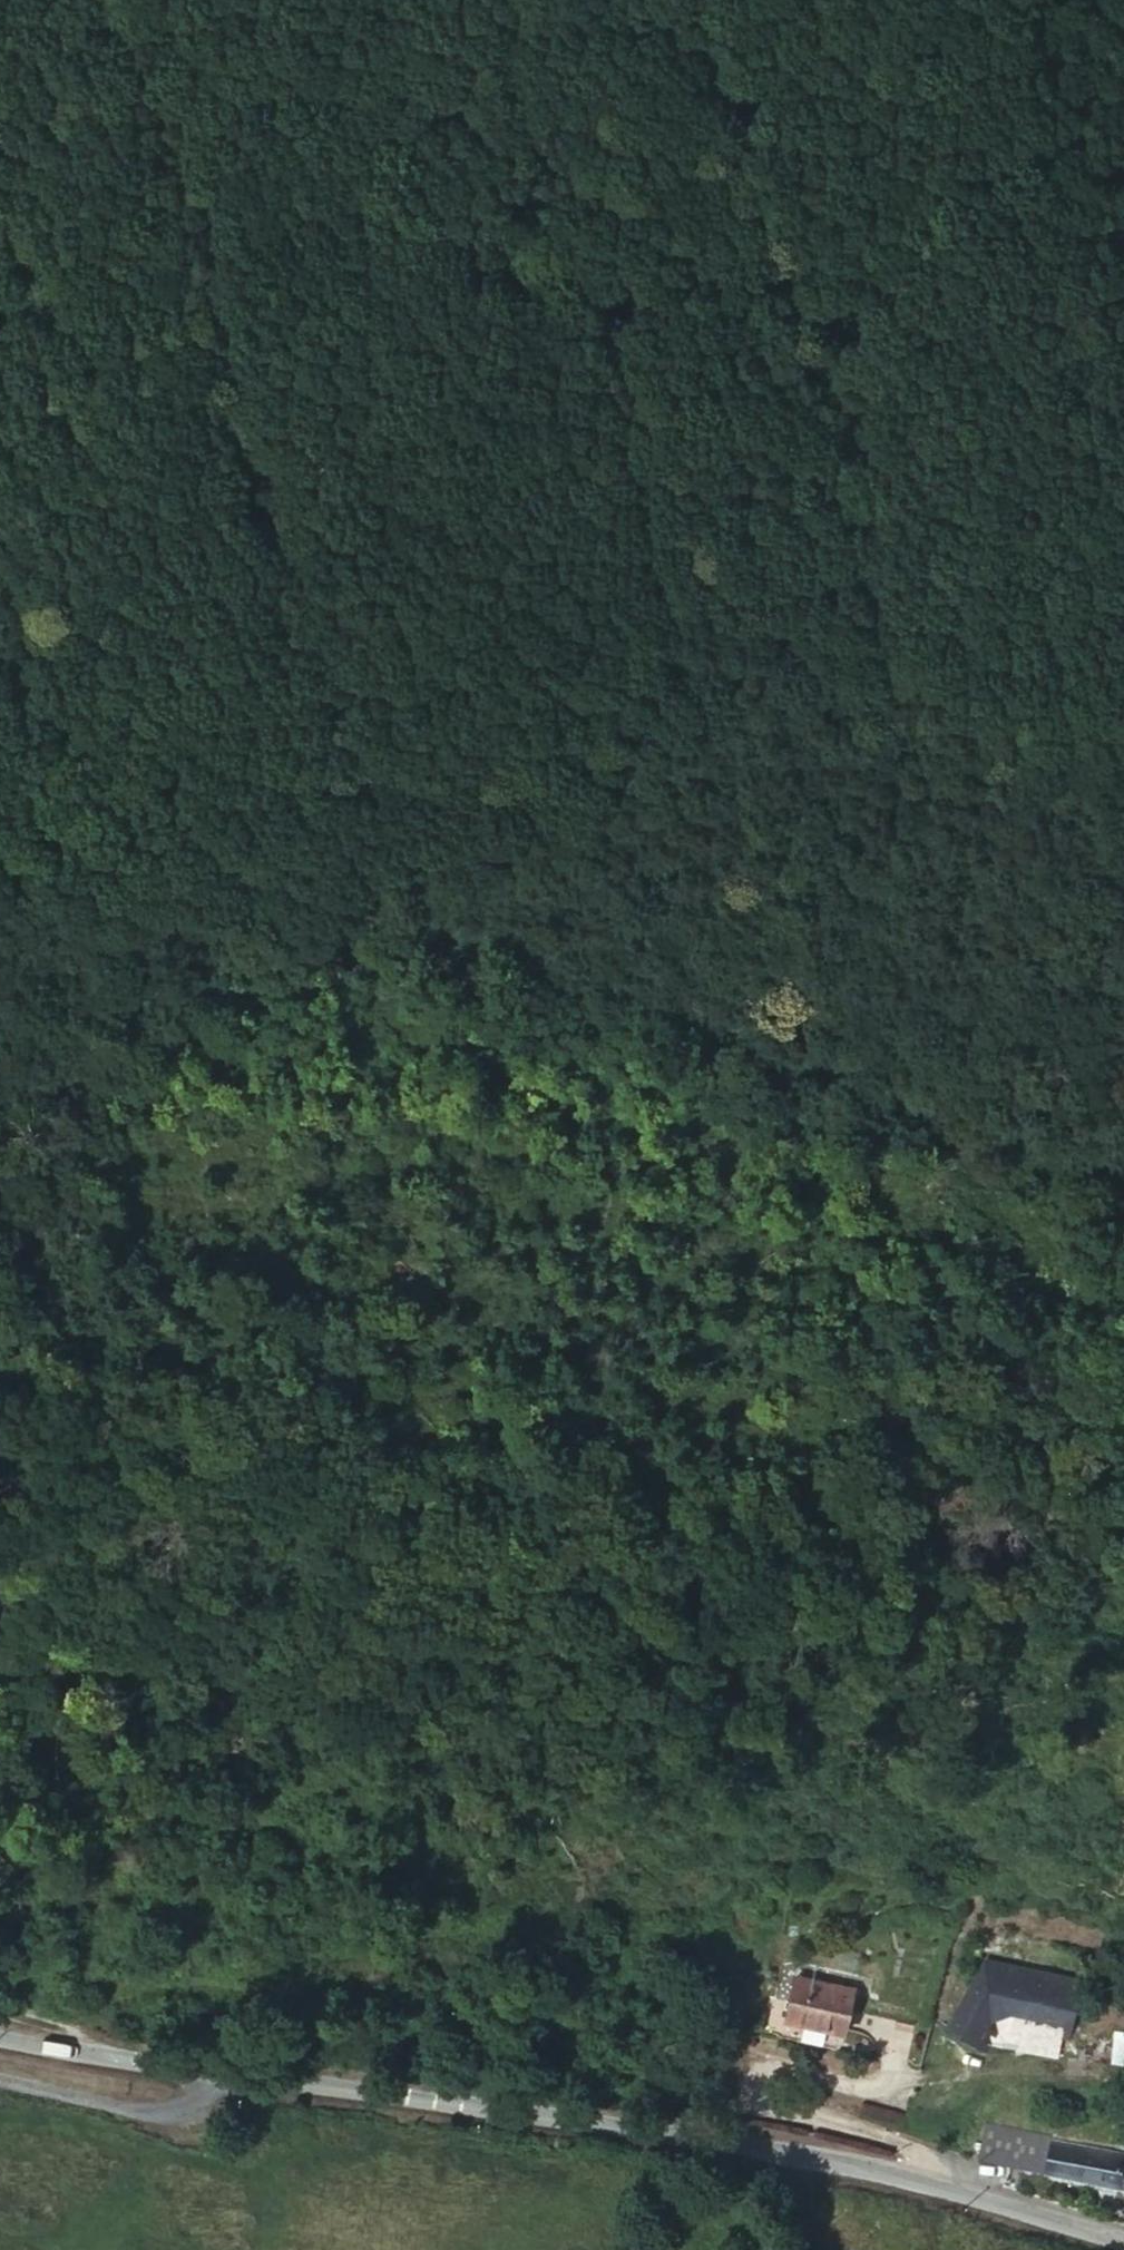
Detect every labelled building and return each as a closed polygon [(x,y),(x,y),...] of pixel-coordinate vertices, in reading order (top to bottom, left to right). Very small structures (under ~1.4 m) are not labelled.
[(1076,1979),(988,1955),(951,2020),(978,2037),(992,2011),(1011,2007),(1065,2020),(1076,1979)] [(847,2036),(854,1992),(795,1982),(787,2025),(847,2036)] [(1062,2029),(1008,2015),(998,2034),(1058,2049),(1062,2029)] [(980,2130),(974,2164),(1123,2190),(1123,2162),(1120,2161),(1122,2154),(980,2130)]
